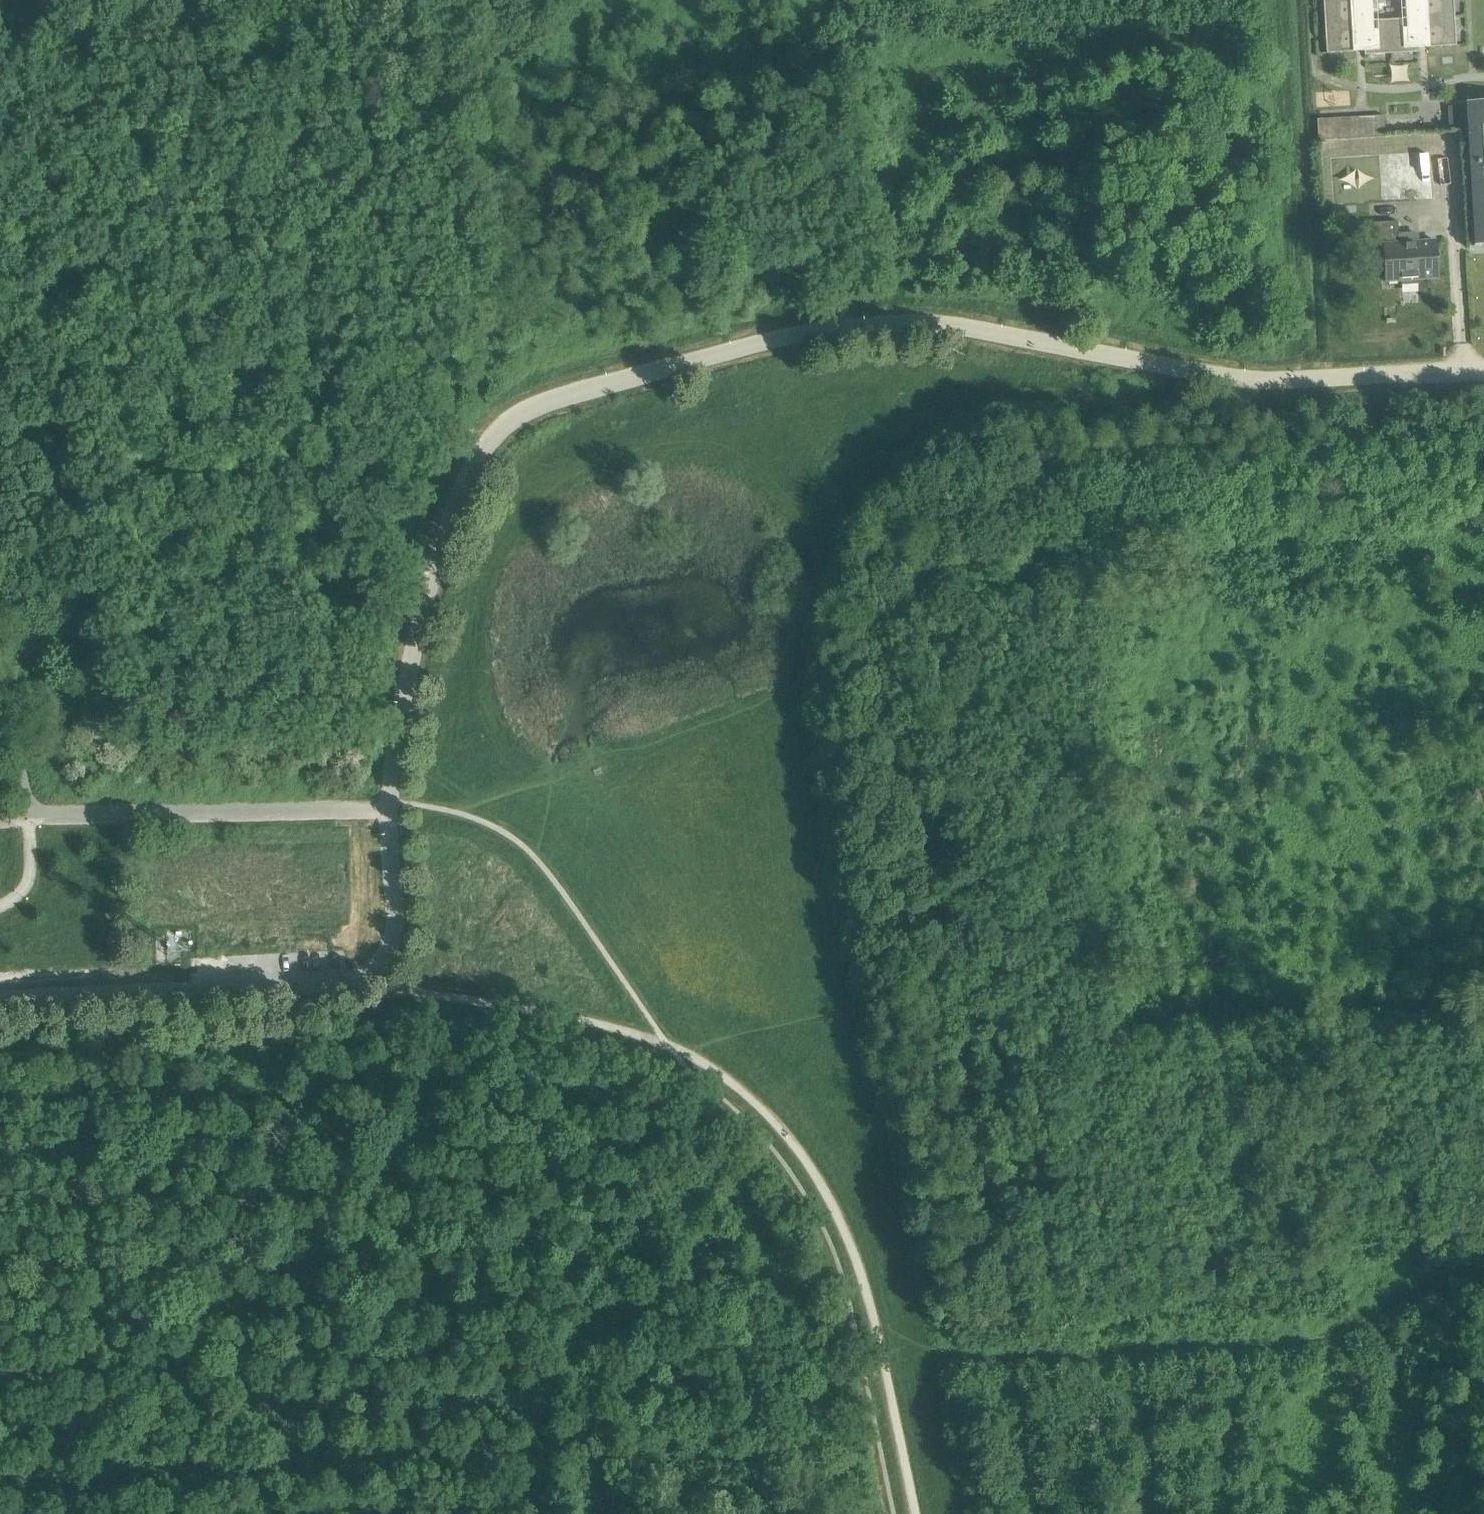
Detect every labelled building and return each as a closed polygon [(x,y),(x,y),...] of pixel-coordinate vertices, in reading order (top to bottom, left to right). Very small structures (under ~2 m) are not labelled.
[(1326,54),(1356,52),(1356,47),(1363,46),(1364,56),(1418,53),(1418,43),(1425,43),(1425,48),(1456,46),(1453,0),(1323,0),(1326,54)] [(1465,105),(1474,246),(1474,243),(1483,242),(1483,103),(1465,105)] [(1329,158),(1332,206),(1432,199),(1429,151),(1329,158)] [(1417,274),(1437,273),(1435,236),(1398,238),(1397,216),(1369,218),(1370,241),(1382,240),(1385,276),(1400,275),(1400,280),(1417,279),(1417,274)]
